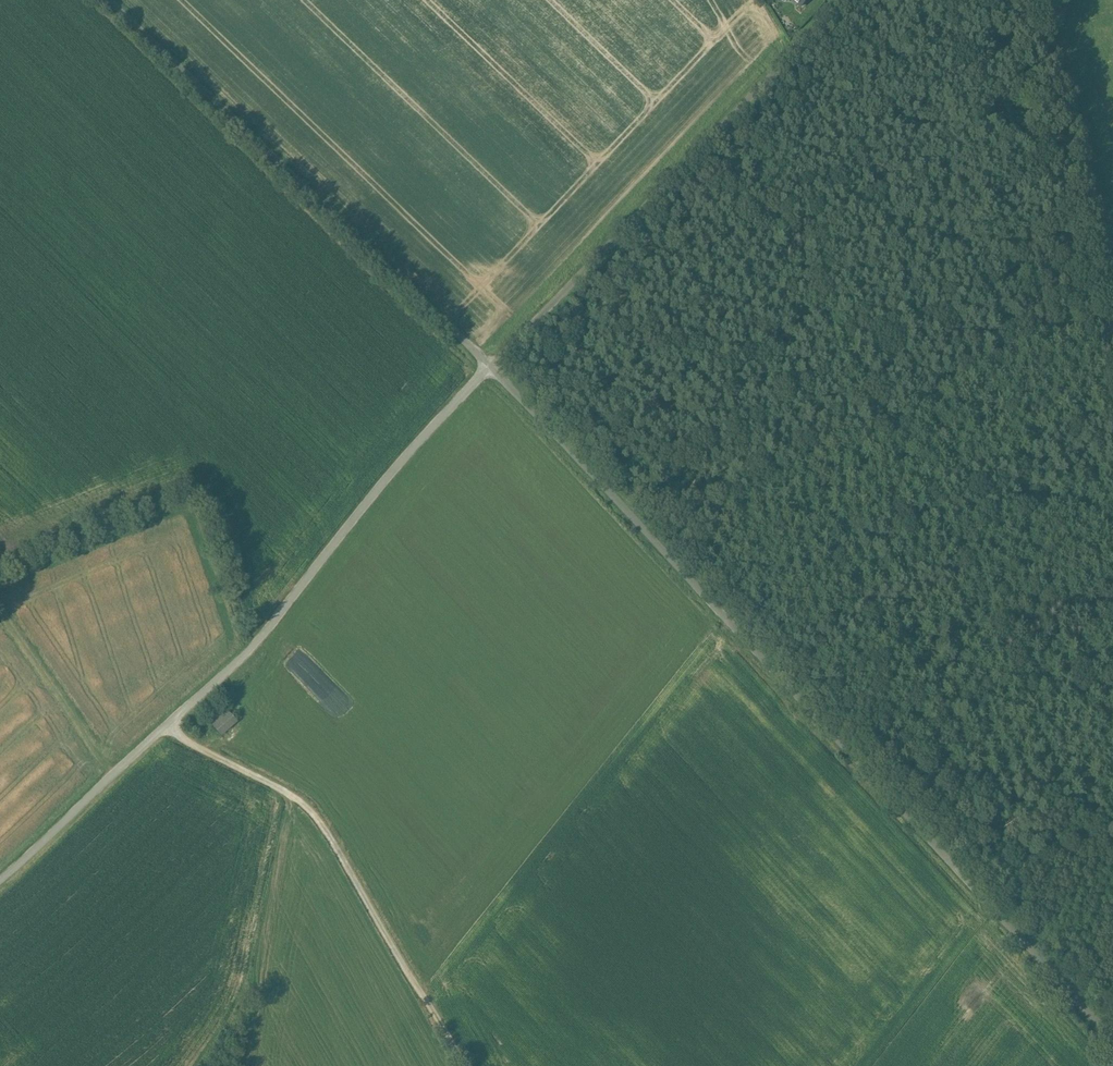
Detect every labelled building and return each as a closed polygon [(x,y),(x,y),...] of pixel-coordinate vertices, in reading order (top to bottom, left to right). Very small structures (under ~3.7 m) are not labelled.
[(225,709),(209,723),(220,736),(236,722),(225,709)]
